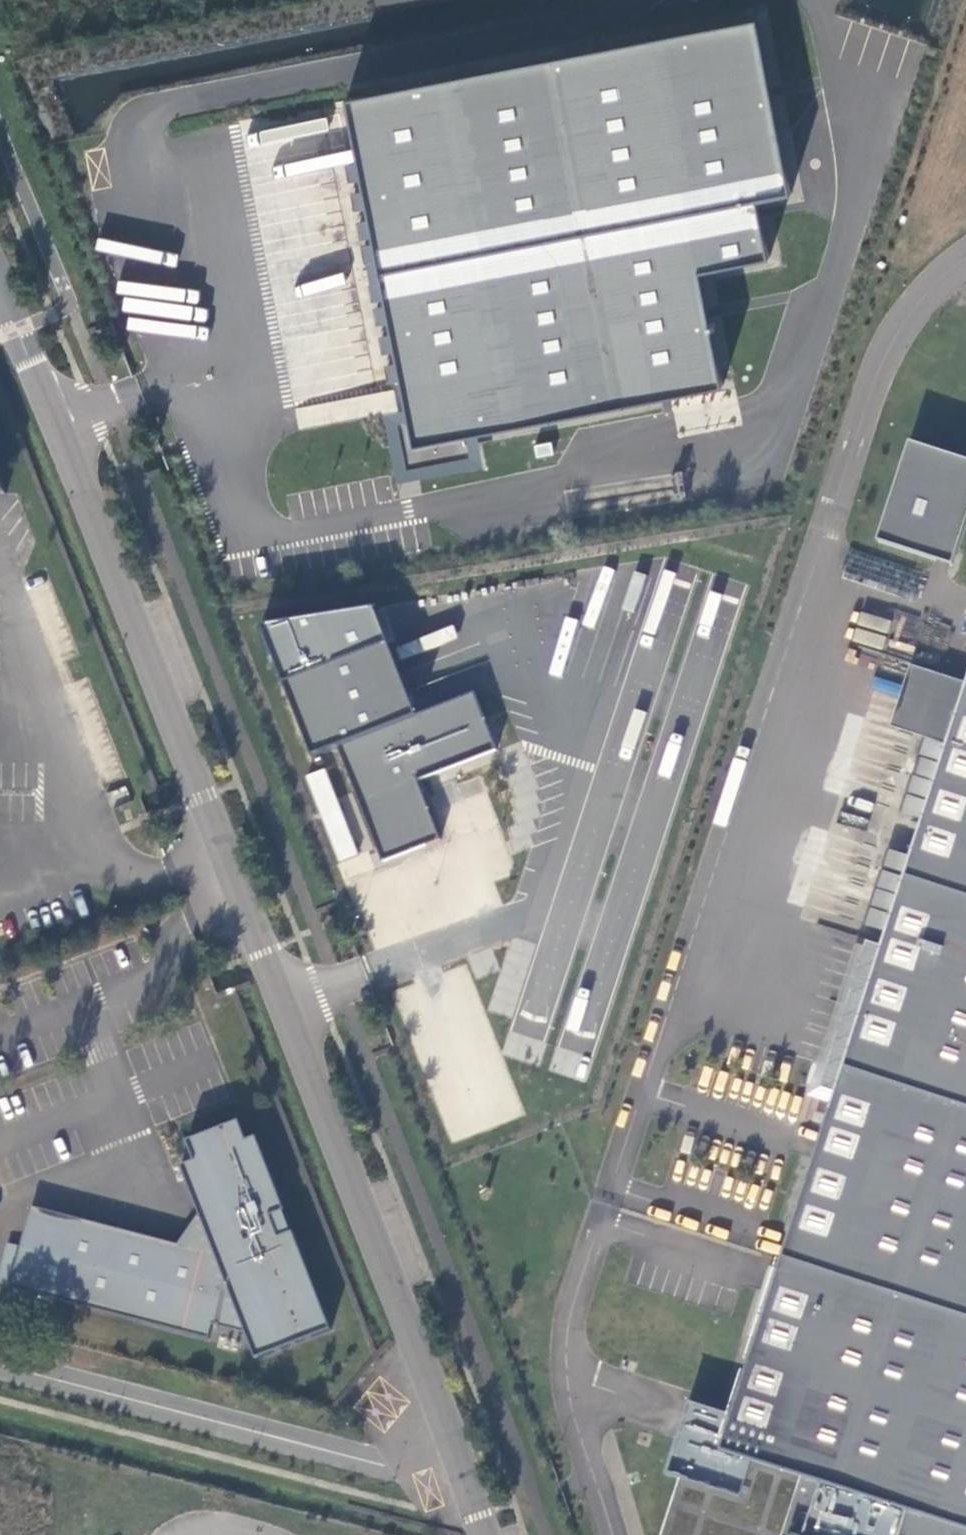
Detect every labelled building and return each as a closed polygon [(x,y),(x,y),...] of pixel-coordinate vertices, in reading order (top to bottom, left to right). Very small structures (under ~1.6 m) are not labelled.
[(752,18),(336,95),(410,459),(725,398),(702,280),(772,267),(761,206),(797,201),(752,18)] [(908,442),(876,542),(951,566),(965,523),(965,461),(908,442)] [(284,683),(313,758),(417,717),(389,644),(284,683)] [(733,1419),(687,1404),(664,1474),(687,1482),(670,1534),(965,1534),(965,692),(733,1419)] [(339,749),(383,862),(440,839),(418,782),(496,751),(475,693),(417,717),(339,749)] [(350,843),(344,811),(350,810),(342,767),(312,772),(326,847),(350,843)] [(186,1141),(194,1161),(247,1140),(239,1120),(186,1141)] [(181,1166),(199,1213),(203,1224),(190,1247),(178,1244),(80,1219),(75,1240),(50,1233),(45,1252),(21,1245),(10,1287),(208,1339),(212,1325),(245,1333),(256,1359),(331,1329),(293,1231),(279,1237),(276,1230),(284,1227),(281,1220),(273,1223),(271,1216),(285,1211),(256,1136),(247,1140),(194,1161),(181,1166)] [(31,1206),(21,1245),(45,1252),(50,1233),(75,1240),(80,1219),(31,1206)] [(203,1224),(199,1213),(178,1244),(190,1247),(203,1224)]
